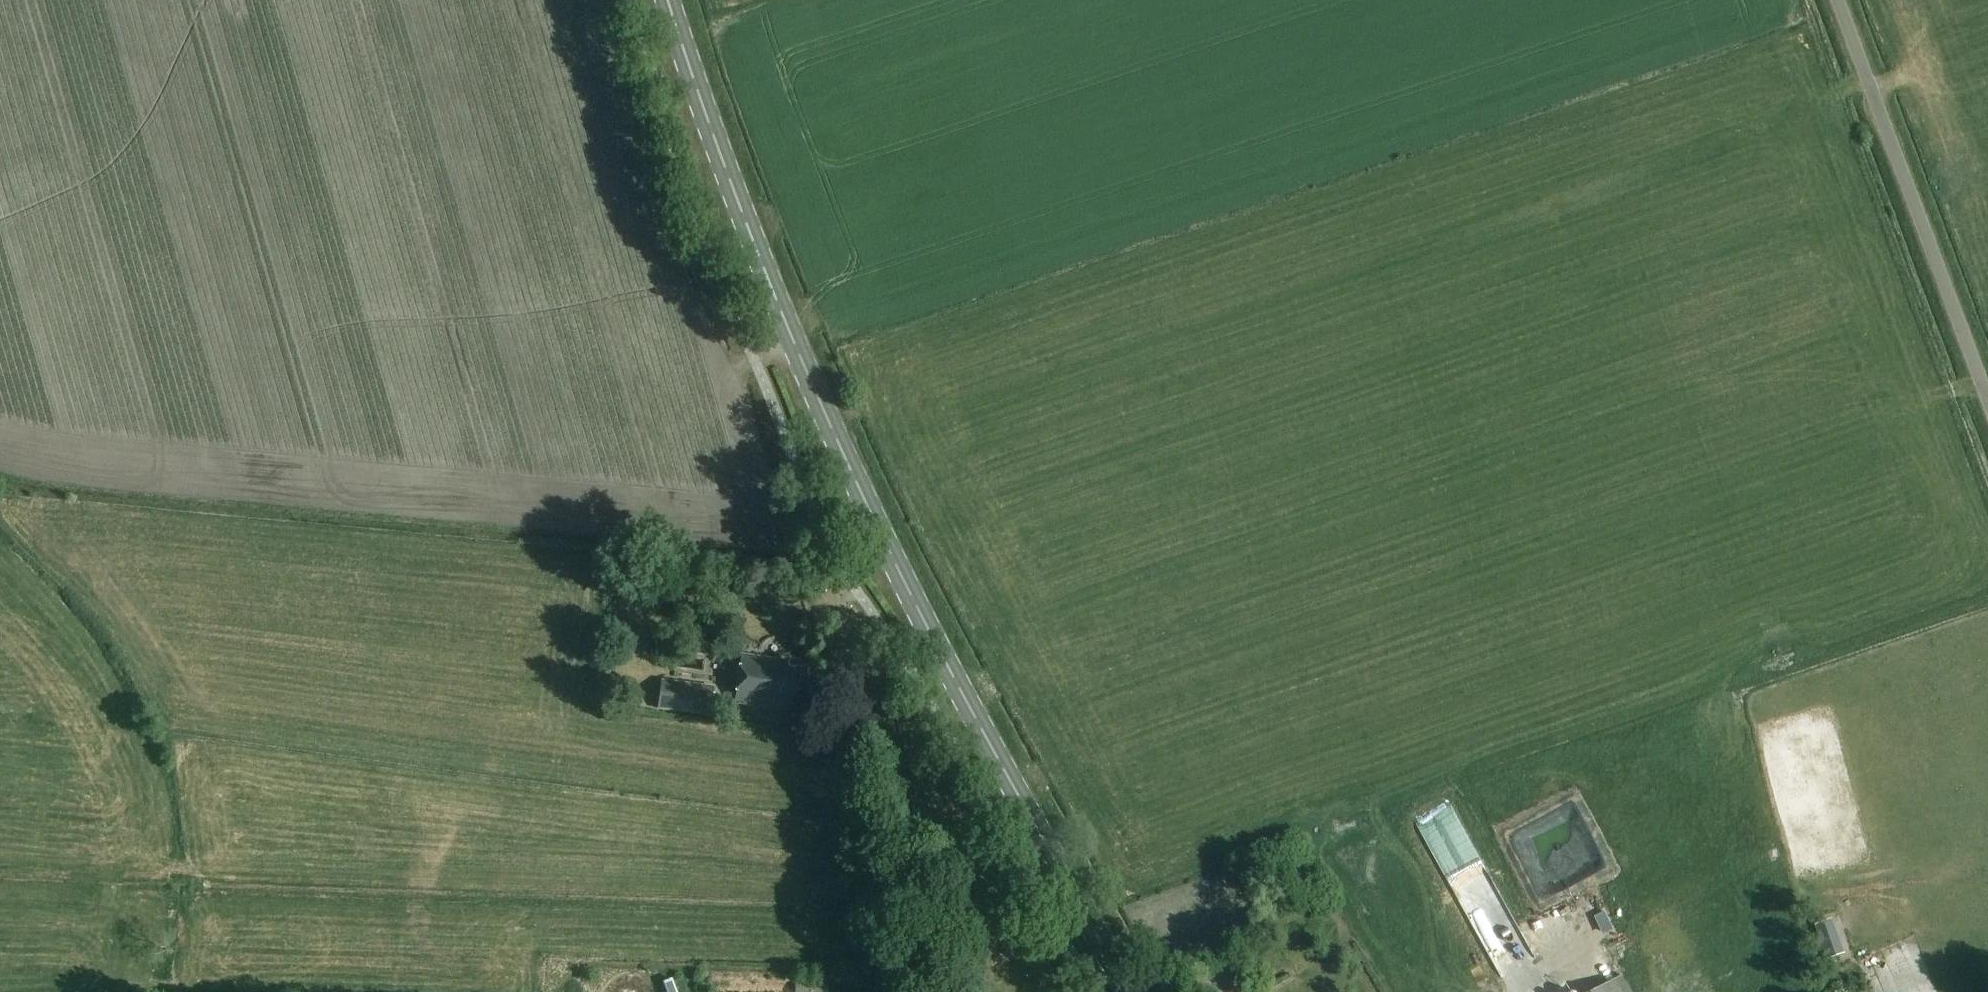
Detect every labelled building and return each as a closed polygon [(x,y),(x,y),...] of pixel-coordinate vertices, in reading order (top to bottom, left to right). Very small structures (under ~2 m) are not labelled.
[(789,662),(741,656),(734,703),(782,710),(783,704),(803,707),(808,671),(788,668),(789,662)] [(671,683),(668,706),(710,712),(713,689),(671,683)] [(1832,919),(1815,926),(1828,960),(1845,953),(1832,919)] [(1623,974),(1592,991),(1633,991),(1623,974)]
